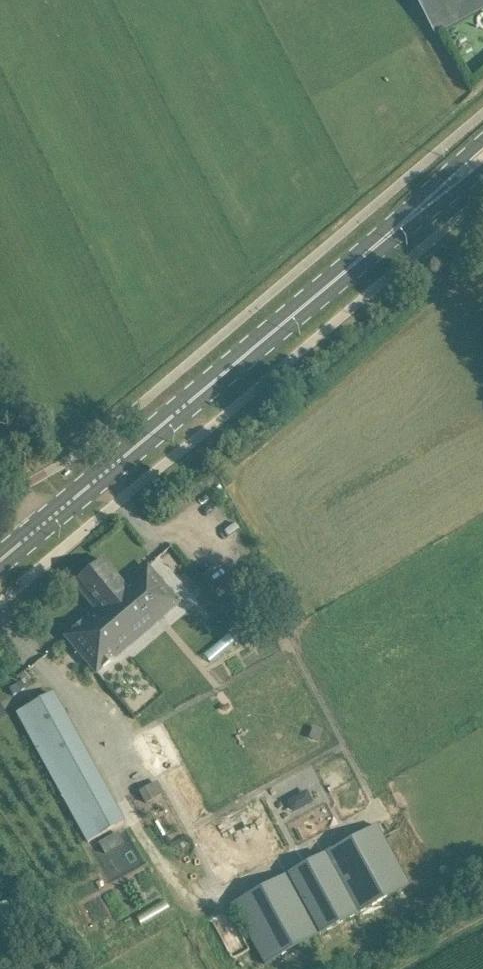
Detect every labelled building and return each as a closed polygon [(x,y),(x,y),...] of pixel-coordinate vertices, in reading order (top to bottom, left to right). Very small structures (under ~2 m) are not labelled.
[(436,35),(482,10),(482,0),(417,0),(436,35)] [(178,604),(147,567),(124,587),(102,560),(73,585),(95,611),(64,637),(96,674),(178,604)] [(19,684),(23,691),(34,684),(30,677),(19,684)] [(79,827),(80,829),(114,811),(52,694),(16,713),(78,828),(79,827)] [(141,791),(147,803),(165,794),(160,782),(141,791)] [(376,826),(232,904),(265,965),(409,887),(376,826)] [(110,883),(142,866),(123,830),(91,847),(110,883)] [(0,918),(0,931),(17,924),(12,913),(0,918)]
